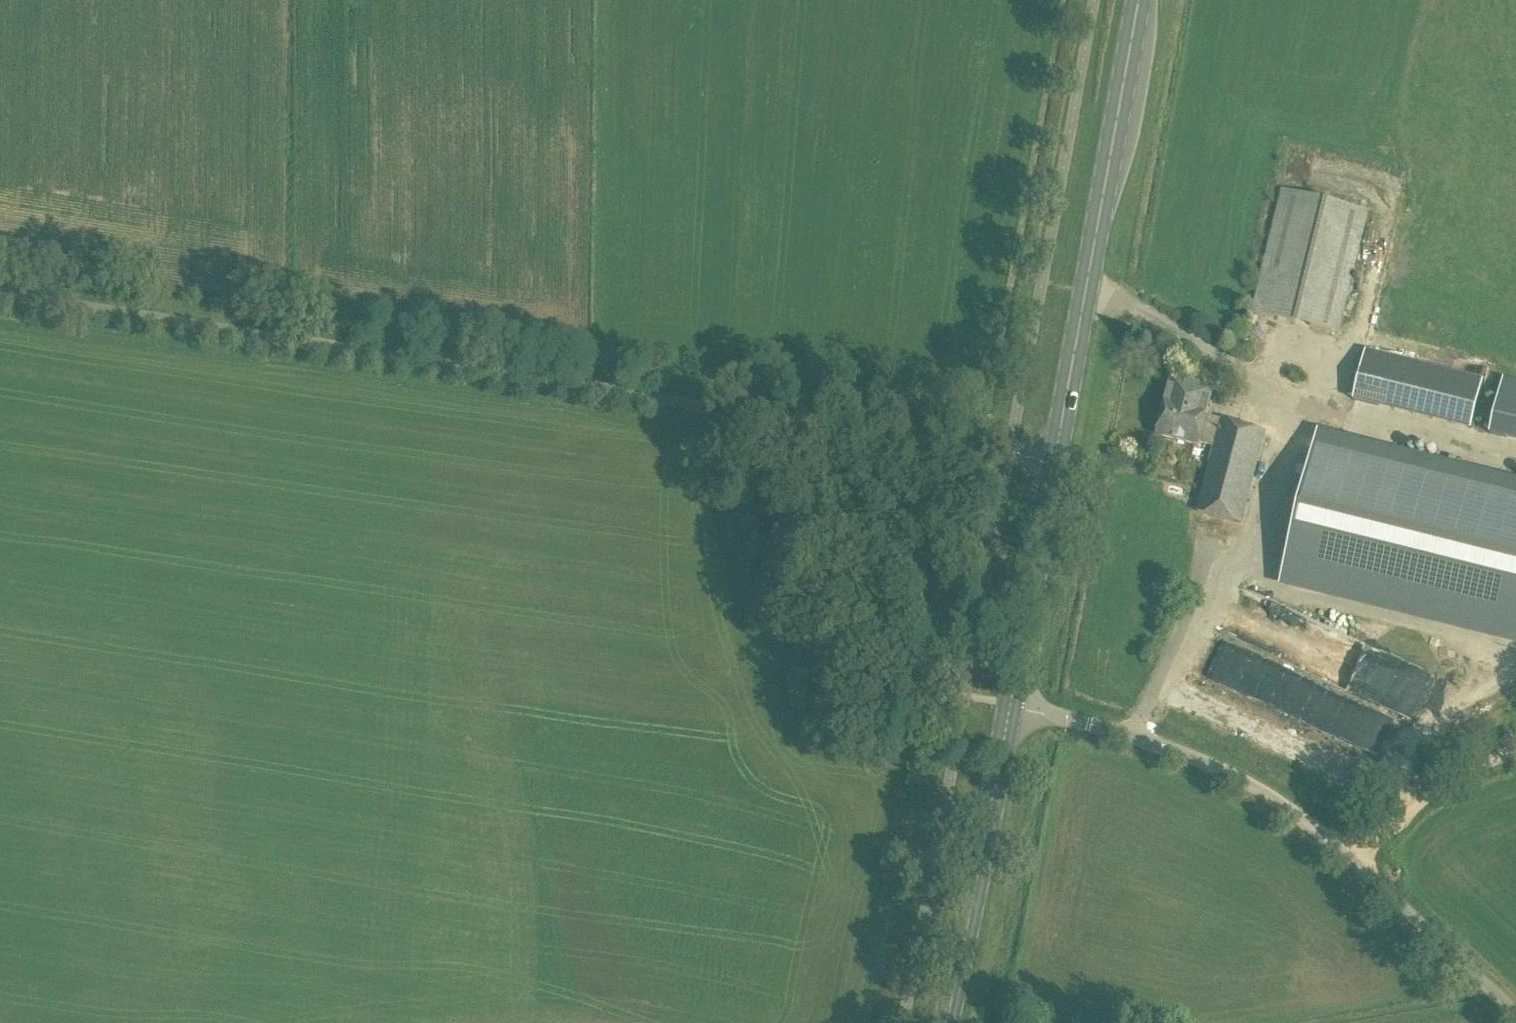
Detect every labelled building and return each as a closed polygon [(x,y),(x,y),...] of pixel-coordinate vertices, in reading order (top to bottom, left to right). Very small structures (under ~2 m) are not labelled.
[(1337,332),(1366,211),(1282,190),(1253,312),(1337,332)] [(1452,389),(1480,395),(1486,373),(1431,361),(1428,372),(1455,378),(1452,389)] [(1356,397),(1474,421),(1480,393),(1362,369),(1356,397)] [(1504,379),(1490,432),(1515,438),(1515,382),(1504,379)] [(1239,523),(1263,433),(1204,417),(1210,391),(1170,381),(1156,436),(1196,446),(1196,444),(1212,448),(1195,512),(1239,523)] [(1318,435),(1283,580),(1515,638),(1515,484),(1330,438),(1318,435)]
